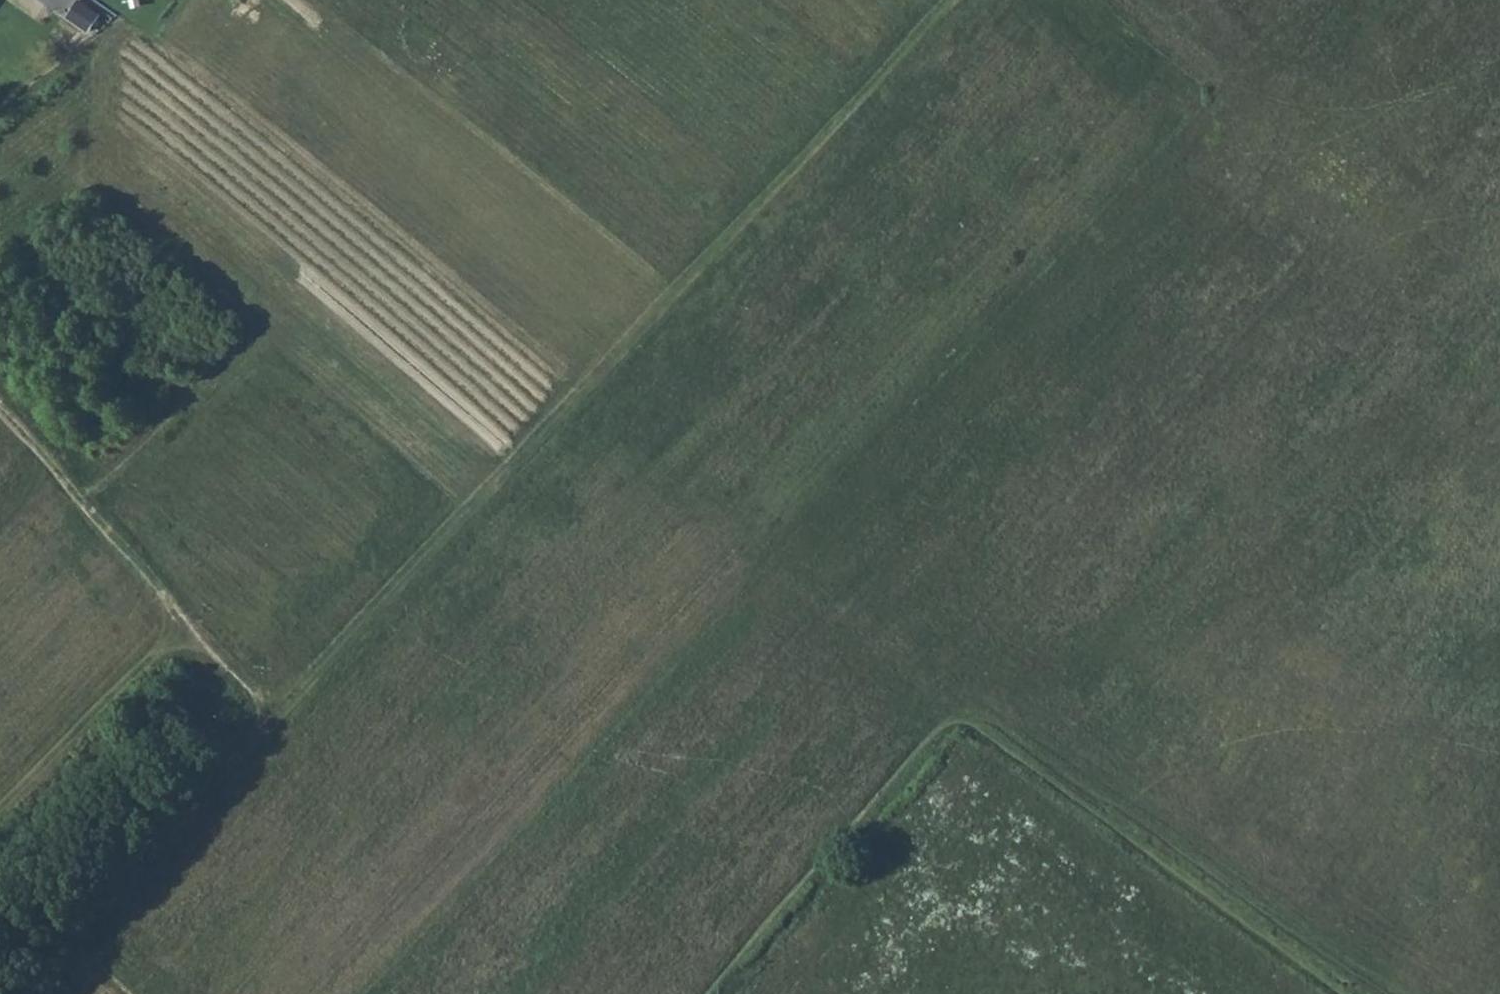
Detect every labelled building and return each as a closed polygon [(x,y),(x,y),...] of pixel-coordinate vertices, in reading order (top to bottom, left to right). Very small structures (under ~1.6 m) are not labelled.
[(97,18),(76,3),(65,19),(86,34),(97,18)]
